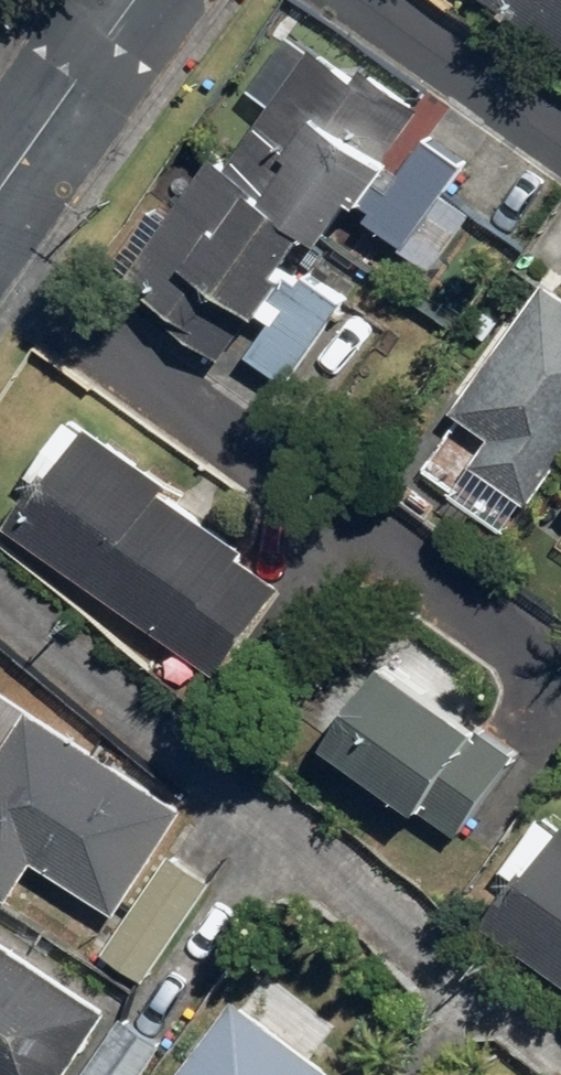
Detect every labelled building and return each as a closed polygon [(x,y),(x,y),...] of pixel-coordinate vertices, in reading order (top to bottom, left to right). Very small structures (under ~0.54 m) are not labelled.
[(560,35),(560,0),(514,0),(560,35)] [(231,143),(352,233),(438,119),(311,22),(272,73),(258,62),(210,126),(231,143)] [(474,164),(437,136),(377,215),(444,266),(484,214),(453,191),(474,164)] [(352,233),(231,143),(173,219),(157,207),(116,261),(291,394),(360,303),(321,273),(352,233)] [(467,409),(499,431),(482,456),(545,498),(560,475),(560,279),(557,276),(467,409)] [(19,524),(32,533),(225,673),(298,572),(80,414),(37,474),(49,482),(19,524)] [(529,759),(397,660),(336,740),(469,840),(529,759)] [(44,710),(40,708),(0,769),(0,884),(18,896),(42,859),(126,913),(194,807),(44,710)] [(497,922),(560,968),(560,814),(554,809),(513,866),(523,874),(492,918),(497,922)] [(155,979),(223,879),(178,849),(110,949),(155,979)] [(124,1010),(0,924),(0,1074),(79,1074),(124,1010)] [(248,989),(182,1074),(360,1074),(248,989)] [(132,1013),(89,1074),(147,1074),(171,1040),(132,1013)]
